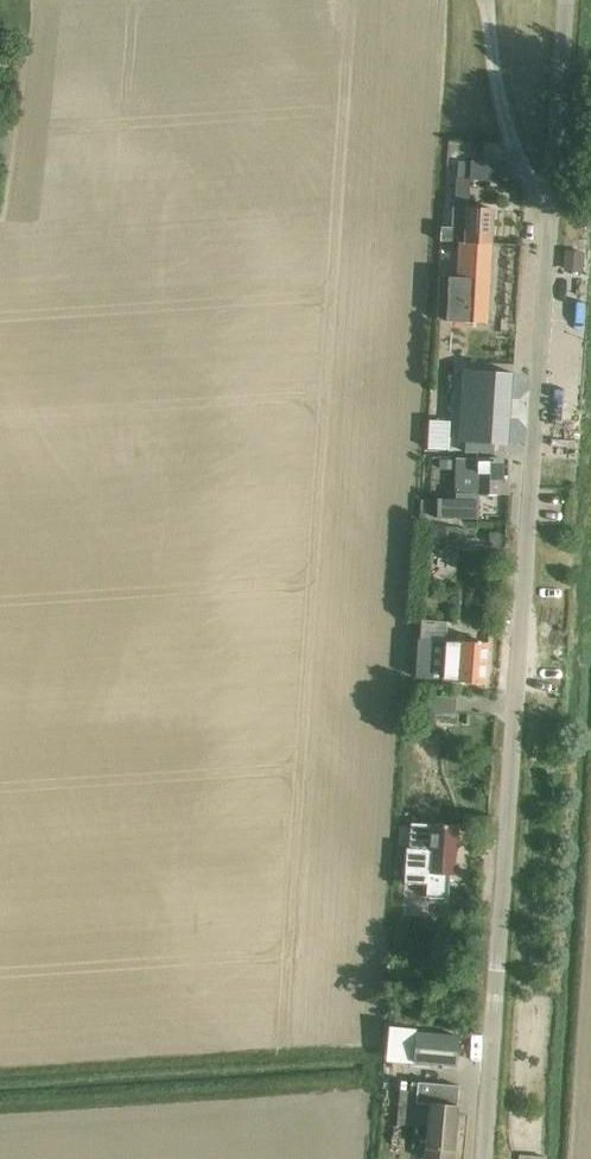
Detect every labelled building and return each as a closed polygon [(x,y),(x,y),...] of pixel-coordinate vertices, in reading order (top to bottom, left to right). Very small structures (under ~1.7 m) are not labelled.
[(499,164),(475,163),(458,161),(457,179),(474,180),(498,182),(499,164)] [(440,227),(439,241),(449,242),(459,242),(458,277),(489,279),(493,210),(469,208),(451,207),(450,228),(440,227)] [(571,250),(569,271),(581,272),(582,251),(571,250)] [(439,277),(437,320),(486,323),(487,305),(489,279),(458,277),(439,277)] [(506,445),(511,373),(463,370),(459,442),(466,442),(494,444),(506,445)] [(466,442),(466,452),(494,454),(494,444),(466,442)] [(502,459),(479,459),(456,459),(455,493),(459,494),(459,498),(436,497),(436,519),(471,520),(472,501),(477,501),(477,494),(502,495),(502,459)] [(485,682),(488,644),(464,642),(446,641),(417,639),(415,678),(461,680),(485,682)] [(458,696),(423,694),(422,717),(456,719),(458,696)] [(406,849),(404,883),(426,884),(426,897),(448,899),(450,875),(454,875),(458,825),(430,823),(430,824),(411,823),(409,849),(406,849)] [(481,877),(484,836),(460,834),(457,875),(481,877)] [(416,1035),(414,1064),(458,1067),(460,1037),(416,1035)] [(436,1084),(417,1082),(416,1092),(400,1090),(397,1124),(414,1125),(414,1126),(428,1127),(425,1158),(452,1158),(459,1086),(436,1084)]
